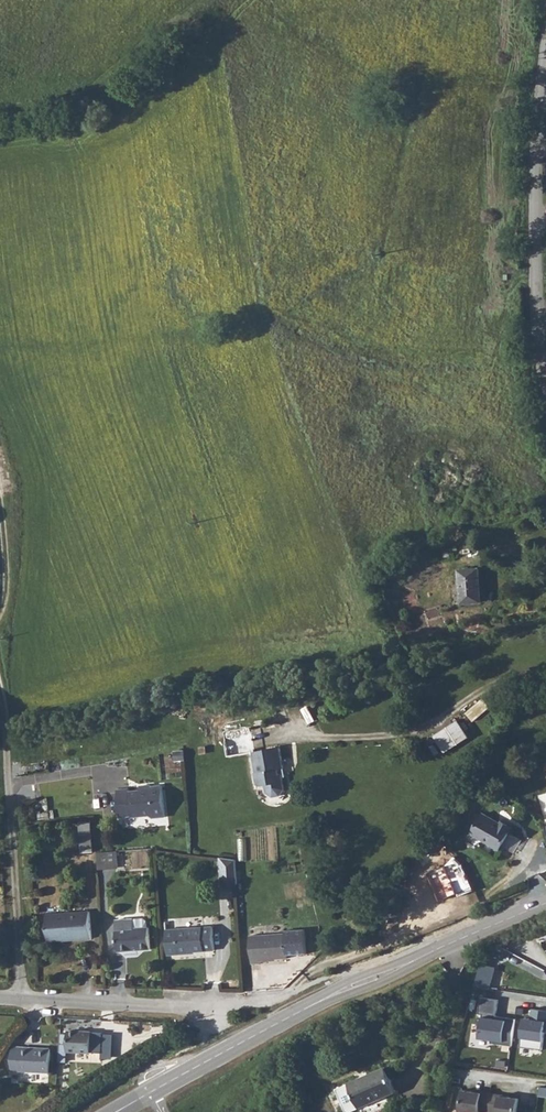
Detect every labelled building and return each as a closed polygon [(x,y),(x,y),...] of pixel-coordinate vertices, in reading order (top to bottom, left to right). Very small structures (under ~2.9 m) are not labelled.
[(461,604),(479,603),(479,569),(460,570),(461,604)] [(460,719),(434,734),(445,752),(471,737),(460,719)] [(283,768),(280,747),(257,750),(253,728),(225,731),(230,754),(253,750),(255,762),(258,761),(260,771),(256,772),(257,780),(261,785),(264,784),(265,791),(271,796),(280,795),(284,787),(282,775),(279,776),(278,769),(283,768)] [(161,821),(160,788),(141,788),(141,793),(128,794),(127,791),(112,791),(113,818),(126,818),(126,820),(143,820),(143,822),(161,821)] [(474,835),(505,849),(516,827),(506,822),(505,825),(484,815),(474,835)] [(87,855),(85,824),(72,825),(74,856),(87,855)] [(93,856),(94,870),(100,870),(99,866),(113,865),(113,855),(93,856)] [(220,887),(236,887),(236,861),(220,861),(220,887)] [(92,940),(89,912),(44,917),(47,944),(92,940)] [(116,953),(150,950),(148,929),(133,930),(132,919),(114,920),(116,953)] [(309,955),(307,930),(287,931),(287,935),(247,937),(249,966),(261,965),(261,961),(289,959),(288,956),(309,955)] [(214,953),(212,931),(166,935),(168,959),(196,957),(195,955),(214,953)] [(523,1018),(520,1046),(543,1049),(545,1021),(545,1011),(531,1009),(529,1019),(523,1018)] [(515,1021),(479,1017),(477,1038),(491,1040),(490,1043),(512,1045),(515,1021)] [(113,1032),(67,1027),(66,1048),(110,1053),(113,1032)] [(51,1051),(10,1049),(9,1073),(50,1075),(51,1051)] [(344,1081),(355,1107),(392,1090),(381,1064),(344,1081)] [(344,1081),(332,1086),(343,1111),(355,1107),(344,1081)] [(539,1086),(537,1097),(545,1098),(545,1088),(539,1086)] [(467,1089),(457,1087),(453,1108),(472,1111),(473,1107),(482,1109),(484,1090),(467,1088),(467,1089)] [(484,1090),(482,1109),(491,1110),(490,1111),(510,1111),(512,1096),(502,1094),(502,1093),(484,1090)]
